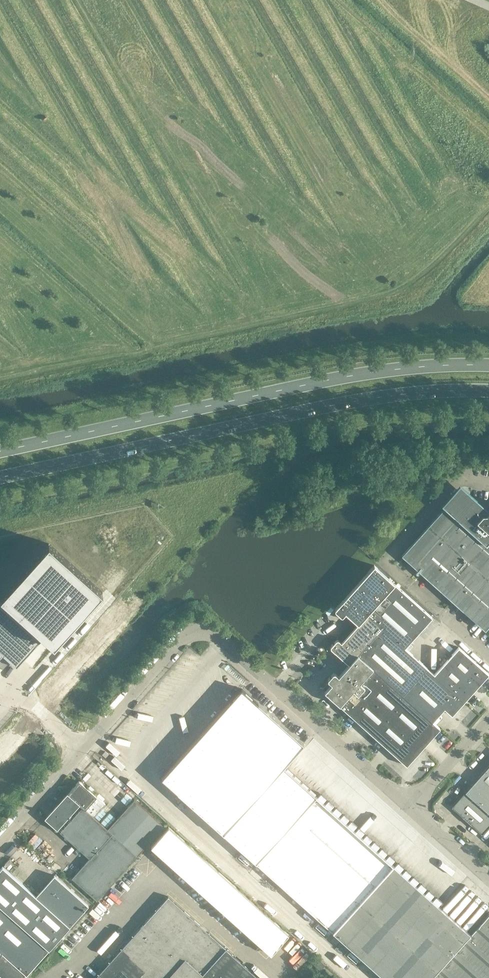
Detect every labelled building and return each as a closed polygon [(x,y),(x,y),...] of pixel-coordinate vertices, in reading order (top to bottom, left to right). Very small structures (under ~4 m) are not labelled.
[(461,492),(403,556),(483,628),(488,622),(488,513),(487,515),(461,492)] [(3,654),(17,666),(41,639),(38,636),(41,633),(54,645),(120,572),(147,542),(118,517),(92,547),(67,524),(49,544),(25,570),(9,556),(0,566),(0,657),(3,654)] [(374,565),(336,607),(336,608),(336,609),(336,610),(336,611),(342,616),(343,616),(344,616),(357,628),(369,615),(406,648),(433,618),(374,565)] [(465,702),(435,674),(406,648),(369,615),(357,628),(343,644),(339,640),(338,640),(332,647),(332,649),(336,652),(337,652),(351,664),(359,655),(433,722),(445,709),(452,715),(465,702)] [(435,674),(465,702),(488,675),(488,673),(459,647),(435,674)] [(359,655),(351,664),(340,676),(336,673),(335,673),(334,673),(329,678),(329,679),(329,681),(330,682),(323,689),(407,765),(440,728),(433,722),(359,655)] [(242,688),(161,778),(256,862),(316,796),(284,767),(304,744),(243,689),(242,688)] [(480,777),(469,789),(466,789),(467,792),(452,807),(483,835),(488,828),(488,767),(480,777)] [(98,900),(138,856),(164,826),(134,799),(107,829),(94,817),(105,804),(99,798),(80,781),(68,793),(45,818),(90,858),(72,878),(98,900)] [(316,796),(256,862),(334,932),(394,866),(316,796)] [(168,827),(151,846),(203,892),(220,873),(168,827)] [(2,866),(0,868),(0,940),(11,950),(32,968),(88,905),(54,875),(36,895),(2,866)] [(471,935),(440,907),(394,866),(334,932),(385,977),(488,977),(488,915),(471,935)] [(289,935),(220,873),(203,892),(271,954),(289,935)] [(96,977),(259,977),(168,897),(96,977)] [(11,950),(0,940),(0,962),(11,950)] [(0,962),(0,975),(3,977),(23,977),(24,977),(23,976),(25,974),(26,974),(32,968),(11,950),(0,962)] [(317,957),(312,963),(321,970),(326,965),(317,957)]
